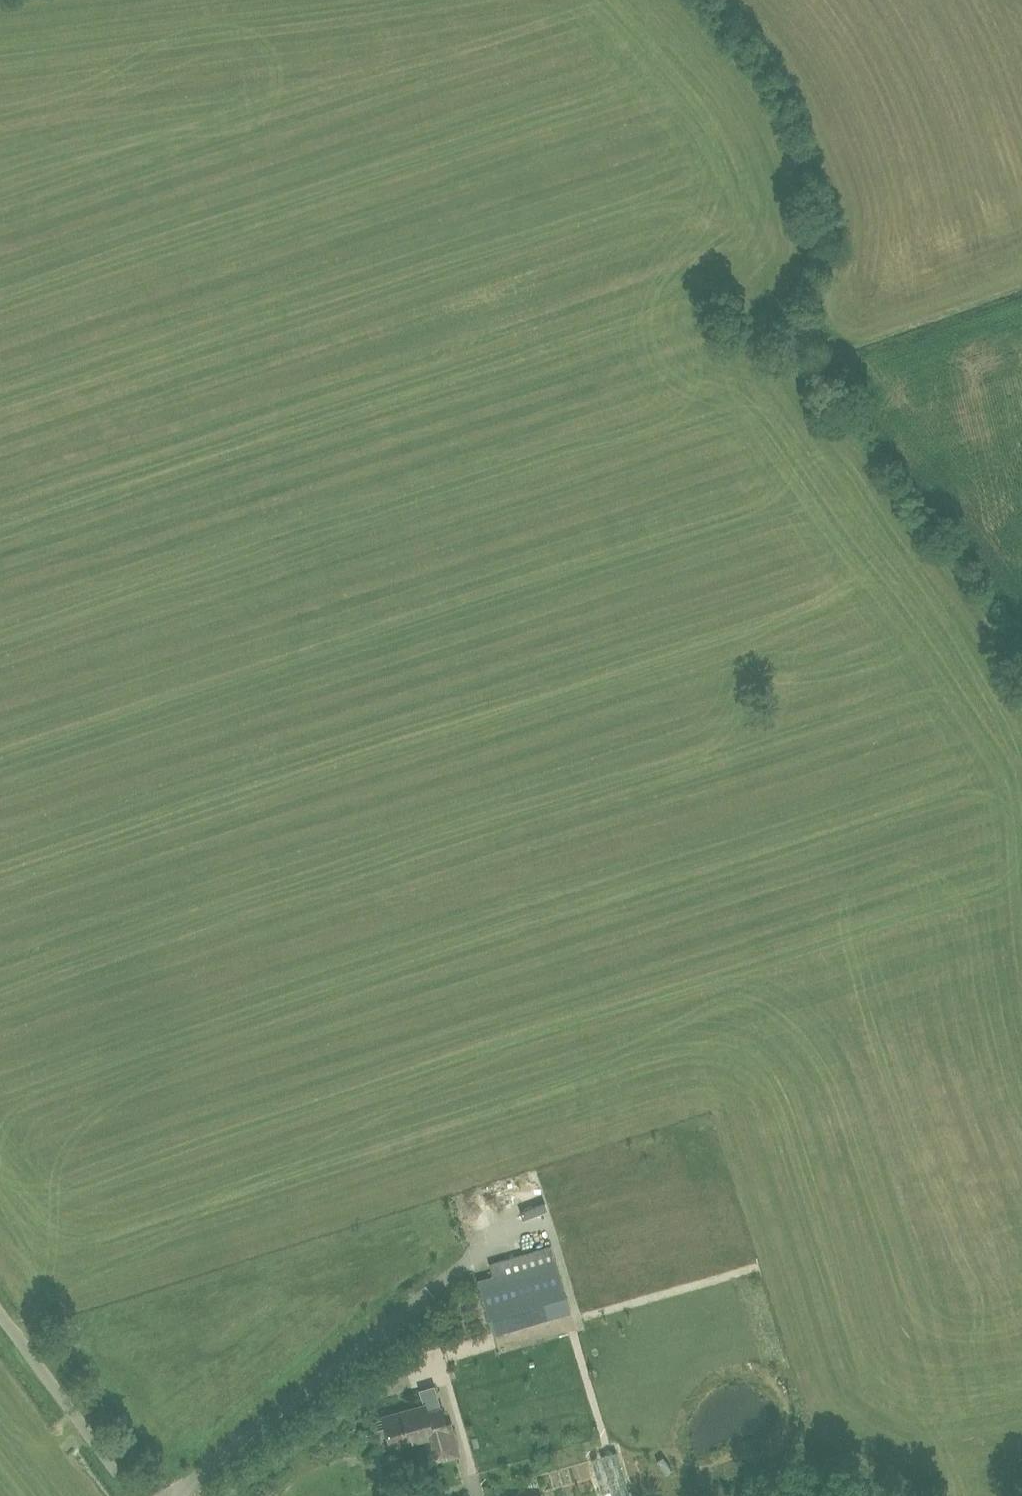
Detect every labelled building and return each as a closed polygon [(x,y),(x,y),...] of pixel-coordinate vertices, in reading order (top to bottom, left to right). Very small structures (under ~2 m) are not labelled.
[(557,1247),(493,1262),(497,1277),(484,1280),(493,1315),(526,1307),(530,1323),(573,1313),(557,1247)] [(616,1275),(599,1277),(601,1304),(623,1303),(623,1299),(643,1297),(641,1278),(617,1280),(616,1275)] [(433,1435),(426,1413),(424,1405),(383,1417),(391,1447),(424,1437),(433,1435)] [(433,1435),(424,1437),(432,1463),(459,1455),(450,1423),(446,1425),(441,1409),(426,1413),(433,1435)] [(540,1495),(537,1495),(630,1495),(616,1452),(538,1476),(543,1494),(540,1495)]
